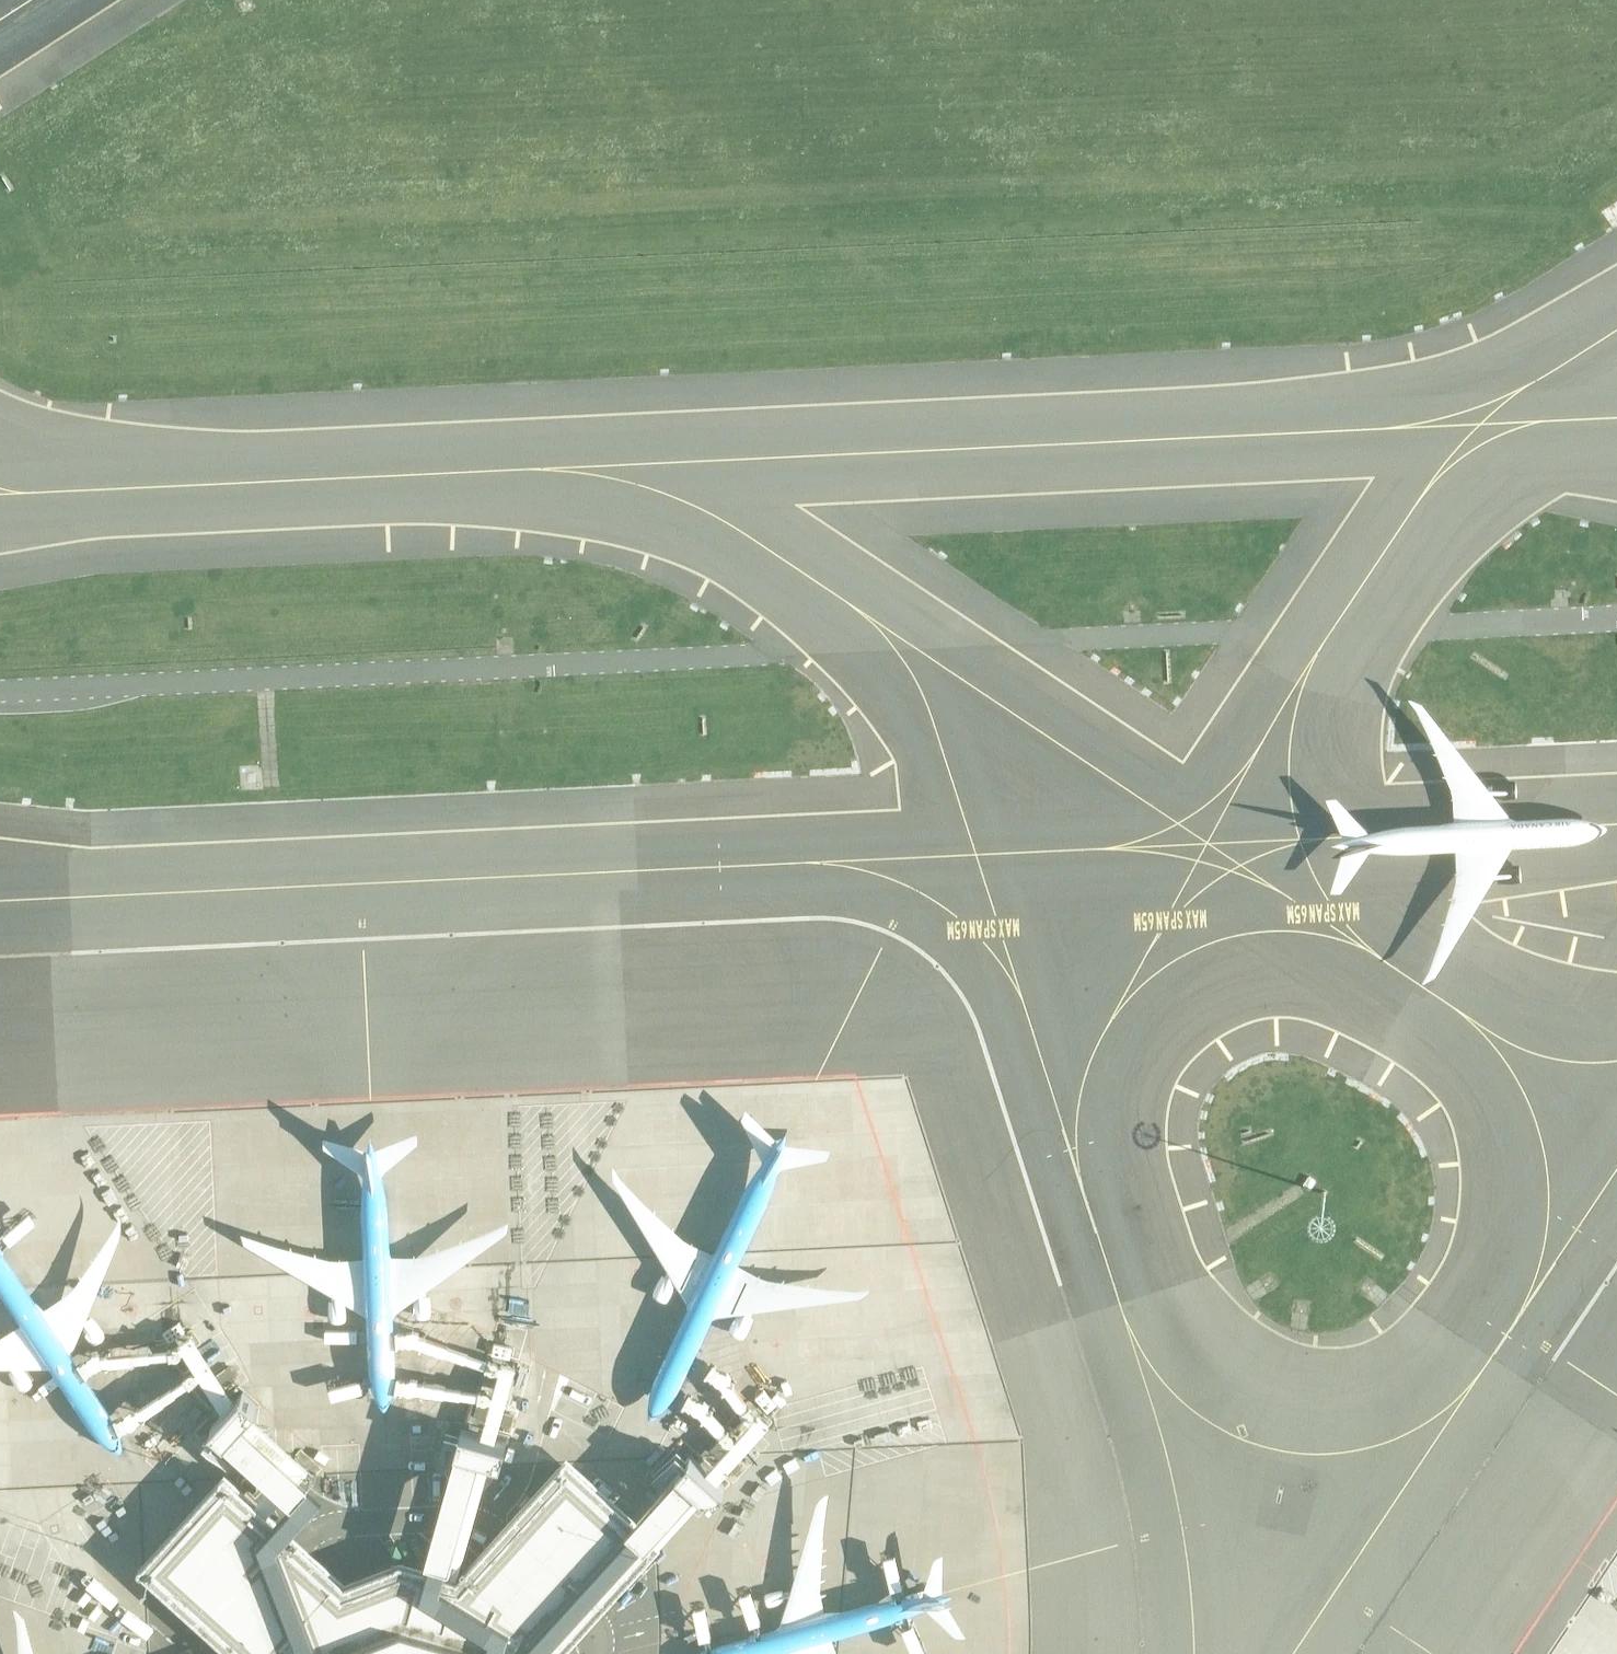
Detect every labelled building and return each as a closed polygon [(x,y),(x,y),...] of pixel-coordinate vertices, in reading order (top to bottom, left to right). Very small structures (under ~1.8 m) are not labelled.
[(295,1497),(312,1478),(247,1418),(259,1405),(244,1391),(214,1423),(295,1497)] [(501,1443),(464,1431),(419,1567),(455,1579),(501,1443)] [(562,1650),(583,1627),(662,1544),(634,1516),(567,1454),(472,1559),(458,1575),(455,1579),(419,1567),(401,1558),(346,1580),(323,1559),(225,1470),(139,1565),(228,1646),(237,1653),(561,1653),(562,1650)] [(691,1458),(634,1516),(662,1544),(720,1485),(691,1458)]
